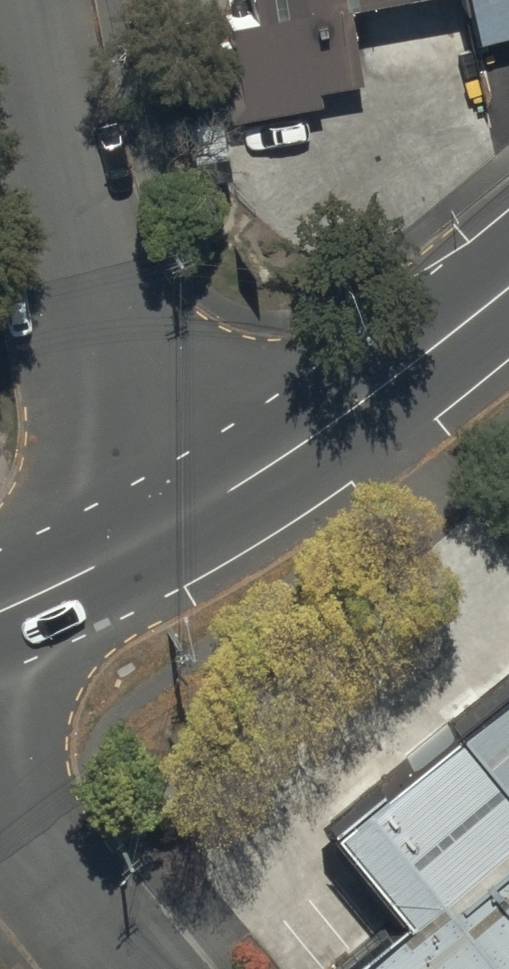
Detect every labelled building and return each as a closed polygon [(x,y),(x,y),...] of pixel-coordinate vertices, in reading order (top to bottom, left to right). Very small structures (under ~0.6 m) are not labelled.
[(274,43),(470,0),(265,0),(274,43)] [(329,831),(401,914),(342,965),(345,968),(508,968),(508,677),(329,831)]
